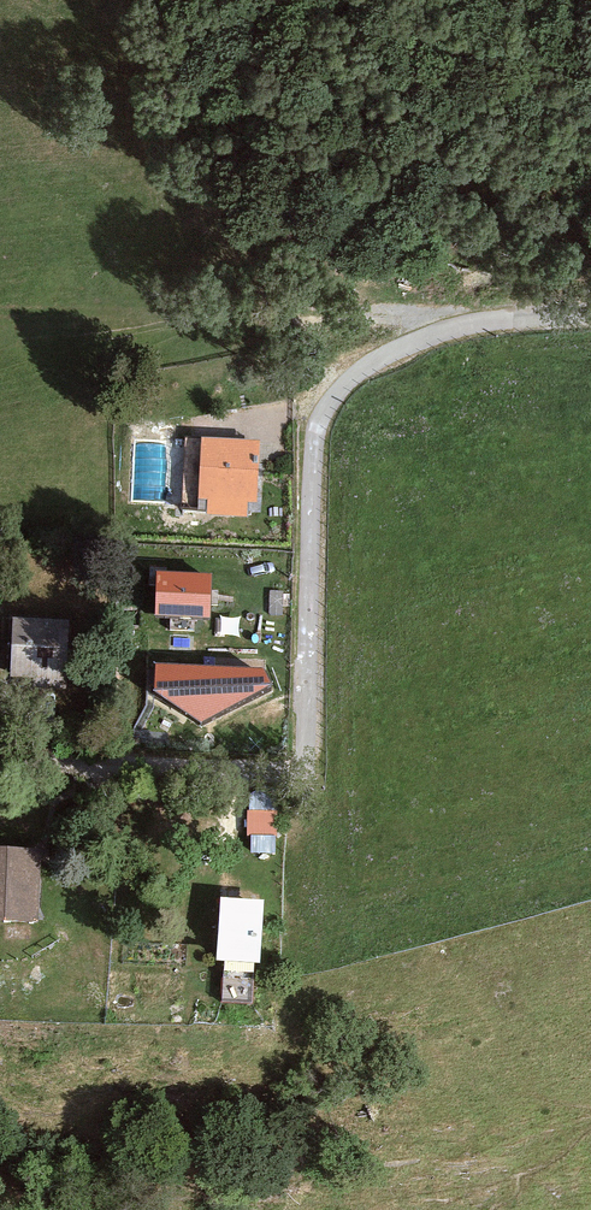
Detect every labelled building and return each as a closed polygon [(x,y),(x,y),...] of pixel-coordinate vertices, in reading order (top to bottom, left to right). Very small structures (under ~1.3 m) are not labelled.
[(260,439),(201,437),(199,499),(207,499),(206,512),(247,514),(248,501),(257,502),(260,439)] [(211,574),(157,572),(155,615),(210,617),(211,574)] [(69,619),(13,617),(11,676),(33,677),(33,687),(67,688),(69,619)] [(262,668),(156,663),(154,693),(203,722),(271,684),(262,668)] [(278,795),(248,794),(248,837),(277,838),(278,795)] [(0,847),(0,918),(39,920),(42,848),(0,847)] [(259,962),(263,900),(220,897),(216,959),(259,962)]
